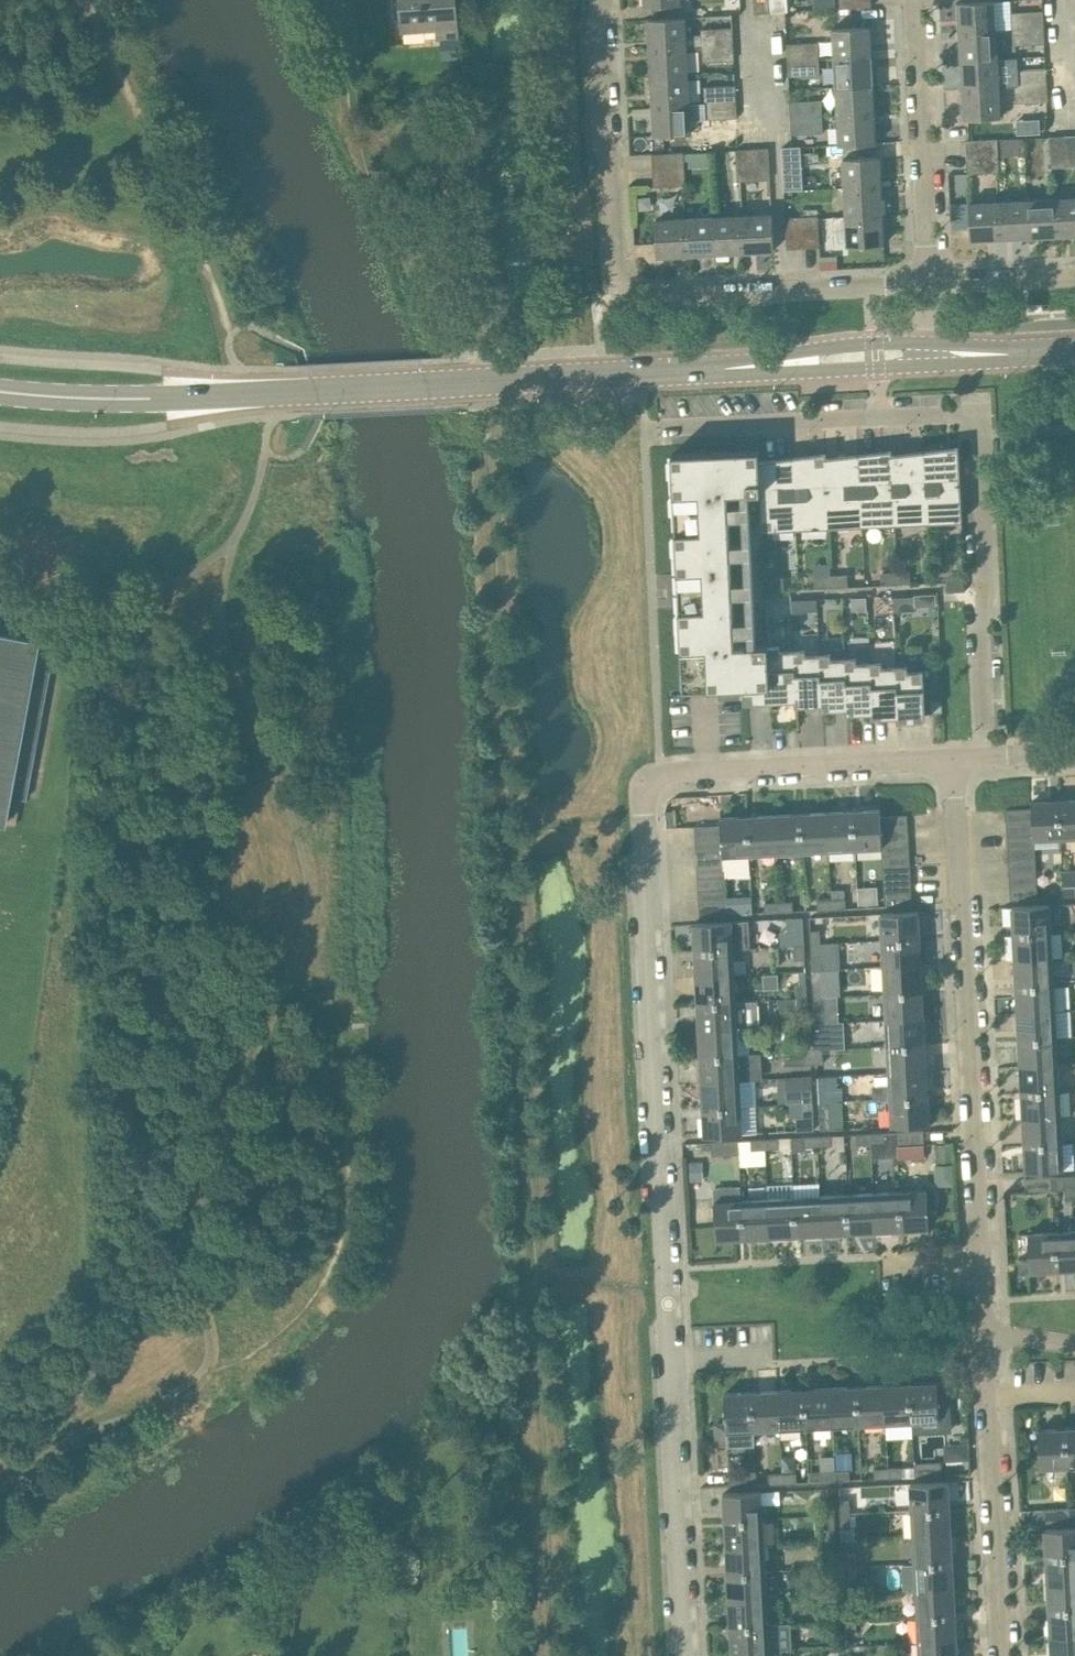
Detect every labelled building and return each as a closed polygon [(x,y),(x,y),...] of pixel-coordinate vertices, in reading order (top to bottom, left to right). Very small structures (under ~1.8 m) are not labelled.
[(456,0),(393,0),(395,18),(403,17),(404,32),(436,29),(436,39),(459,38),(456,0)] [(682,3),(682,0),(645,0),(645,5),(653,5),(654,18),(682,17),(681,4),(682,3)] [(771,0),(755,0),(756,13),(771,12),(771,0)] [(771,12),(788,11),(787,0),(771,0),(771,12)] [(815,4),(815,8),(833,7),(833,0),(815,0),(815,4)] [(958,1),(960,30),(996,28),(995,0),(974,0),(966,0),(958,1)] [(1013,28),(1045,26),(1044,10),(1012,11),(1013,28)] [(687,16),(682,17),(654,18),(650,18),(652,47),(688,45),(687,16)] [(834,28),(835,57),(872,55),(870,26),(834,28)] [(1045,42),(1045,26),(1013,28),(1014,44),(1045,42)] [(703,44),(734,43),(734,27),(702,28),(703,44)] [(961,60),(998,57),(996,28),(960,30),(961,60)] [(788,59),(820,58),(819,42),(787,43),(788,59)] [(735,60),(734,43),(703,44),(704,61),(735,60)] [(690,74),(688,45),(652,47),(653,76),(690,74)] [(873,84),(872,55),(835,57),(837,86),(873,84)] [(963,89),(999,87),(998,57),(961,60),(963,89)] [(820,58),(788,59),(789,75),(820,74),(820,58)] [(1016,85),(1048,84),(1047,67),(1015,69),(1016,85)] [(691,104),(690,74),(653,76),(655,106),(691,104)] [(705,102),(737,101),(736,84),(705,86),(705,102)] [(875,113),(873,84),(837,86),(838,115),(875,113)] [(1048,100),(1048,84),(1016,85),(1017,102),(1048,100)] [(999,87),(963,89),(964,118),(1001,116),(999,87)] [(791,117),(823,115),(822,99),(790,101),(791,117)] [(737,101),(705,102),(706,119),(728,118),(729,131),(739,130),(737,101)] [(691,104),(655,106),(656,135),(693,133),(691,104)] [(875,113),(838,115),(840,145),(845,144),(872,143),(876,143),(875,113)] [(824,132),(823,115),(791,117),(792,134),(824,132)] [(1067,135),(1068,167),(1074,166),(1074,134),(1067,135)] [(1053,167),(1068,167),(1067,135),(1051,135),(1053,167)] [(967,140),(968,156),(999,154),(998,138),(967,140)] [(845,187),(881,185),(880,156),(873,156),(872,143),(845,144),(845,158),(843,158),(845,187)] [(793,146),(782,147),(785,190),(803,189),(801,146),(793,146)] [(770,147),(754,148),(755,180),(771,179),(770,147)] [(755,180),(754,148),(737,149),(739,180),(755,180)] [(654,169),(685,168),(684,151),(653,153),(654,169)] [(1000,171),(999,154),(968,156),(969,172),(1000,171)] [(686,184),(685,168),(654,169),(654,186),(686,184)] [(883,214),(881,185),(845,187),(846,216),(883,214)] [(1056,198),(1058,234),(1074,233),(1074,197),(1056,198)] [(1030,236),(1058,234),(1056,198),(1028,199),(1030,236)] [(1001,238),(1030,236),(1028,199),(999,201),(1001,238)] [(1001,238),(999,201),(969,203),(971,239),(1001,238)] [(773,213),(743,214),(745,251),(775,249),(773,213)] [(716,252),(745,251),(743,214),(714,216),(716,252)] [(883,214),(846,216),(848,246),(884,244),(883,214)] [(818,215),(802,216),(804,247),(820,246),(818,215)] [(686,217),(688,254),(716,252),(714,216),(686,217)] [(804,247),(802,216),(786,216),(788,248),(804,247)] [(688,254),(686,217),(656,219),(658,256),(688,254)] [(926,449),(929,522),(963,520),(959,455),(959,445),(926,449)] [(746,700),(772,699),(769,642),(757,643),(750,491),(762,490),(761,460),(760,448),(747,449),(747,456),(738,456),(738,449),(673,453),(684,689),(745,685),(746,700)] [(863,525),(896,523),(893,453),(893,449),(860,453),(863,525)] [(896,523),(929,522),(926,449),(893,453),(896,523)] [(797,528),(830,526),(827,457),(827,452),(794,456),(797,528)] [(830,526),(863,525),(860,453),(827,457),(830,526)] [(764,530),(797,528),(794,456),(761,460),(762,490),(764,530)] [(896,571),(896,583),(911,583),(910,570),(896,571)] [(896,583),(896,571),(881,572),(881,584),(896,583)] [(848,573),(831,574),(832,586),(849,586),(848,573)] [(815,587),(832,586),(831,574),(814,575),(815,587)] [(769,589),(785,589),(784,576),(768,577),(769,589)] [(964,577),(948,578),(948,591),(965,590),(964,577)] [(914,595),(894,596),(895,611),(915,610),(914,595)] [(803,599),(793,600),(794,612),(804,612),(804,611),(803,599)] [(3,823),(9,796),(26,799),(46,690),(50,669),(32,665),(37,638),(0,631),(0,822),(3,823)] [(772,699),(798,698),(795,648),(781,649),(780,642),(769,642),(772,699)] [(823,702),(820,652),(807,653),(806,648),(795,648),(798,698),(798,703),(823,702)] [(849,706),(846,657),(832,657),(832,652),(820,652),(823,702),(824,707),(849,706)] [(874,710),(871,661),(857,661),(857,656),(846,657),(849,706),(849,711),(874,710)] [(900,714),(897,665),(884,665),(883,660),(871,661),(874,710),(874,715),(900,714)] [(908,664),(897,665),(900,714),(900,719),(926,718),(923,669),(909,670),(908,664)] [(941,700),(932,700),(932,712),(941,712),(941,700)] [(1060,799),(1061,837),(1074,836),(1074,798),(1060,799)] [(1061,837),(1060,799),(1032,801),(1033,808),(1033,821),(1034,833),(1034,839),(1035,838),(1061,837)] [(1007,822),(1033,821),(1033,808),(1007,809),(1007,822)] [(856,848),(883,846),(883,841),(882,829),(881,816),(881,809),(854,810),(856,848)] [(830,849),(856,848),(854,810),(828,811),(830,849)] [(803,851),(830,849),(828,811),(801,813),(803,851)] [(777,852),(803,851),(801,813),(775,814),(777,852)] [(751,853),(777,852),(775,814),(749,816),(751,853)] [(881,816),(882,829),(909,827),(908,814),(881,816)] [(749,853),(751,853),(749,816),(722,817),(722,824),(723,837),(723,849),(724,855),(725,863),(725,867),(750,866),(749,853)] [(1034,833),(1033,821),(1007,822),(1008,835),(1034,833)] [(696,825),(696,838),(723,837),(722,824),(696,825)] [(909,827),(882,829),(883,841),(909,840),(909,827)] [(1035,846),(1035,838),(1034,839),(1034,833),(1008,835),(1009,848),(1035,846)] [(697,851),(723,849),(723,837),(696,838),(697,851)] [(883,846),(883,854),(910,853),(909,840),(883,841),(883,846)] [(1009,848),(1009,860),(1036,859),(1035,846),(1009,848)] [(724,855),(723,849),(697,851),(698,864),(725,863),(724,855)] [(910,853),(883,854),(884,867),(911,865),(910,853)] [(1037,872),(1036,859),(1009,860),(1010,873),(1037,872)] [(698,877),(725,875),(725,867),(725,863),(698,864),(698,877)] [(911,865),(884,867),(885,880),(911,878),(911,865)] [(1037,885),(1037,872),(1010,873),(1011,886),(1037,885)] [(699,890),(726,888),(725,875),(698,877),(699,890)] [(911,878),(885,880),(885,893),(912,891),(911,878)] [(1038,898),(1037,885),(1011,886),(1011,899),(1038,898)] [(700,902),(727,901),(726,888),(699,890),(700,902)] [(912,891),(885,893),(886,906),(913,904),(912,891)] [(819,909),(833,908),(832,898),(819,899),(819,909)] [(846,898),(832,898),(833,908),(846,908),(846,898)] [(727,901),(700,902),(700,915),(727,914),(727,901)] [(780,902),(780,911),(794,911),(793,901),(780,902)] [(780,911),(780,902),(766,902),(766,912),(780,911)] [(1014,933),(1052,931),(1050,904),(1013,906),(1014,933)] [(883,940),(921,938),(919,911),(882,913),(883,940)] [(805,944),(803,917),(788,918),(790,945),(805,944)] [(696,950),(733,948),(752,947),(750,920),(694,923),(696,950)] [(811,929),(811,943),(822,943),(821,929),(811,929)] [(1053,957),(1052,931),(1014,933),(1015,959),(1053,957)] [(922,964),(921,938),(883,940),(884,966),(922,964)] [(822,943),(811,943),(812,957),(823,957),(822,943)] [(806,958),(805,945),(795,945),(796,959),(806,958)] [(735,974),(733,948),(696,950),(697,976),(735,974)] [(1055,984),(1053,957),(1015,959),(1017,986),(1055,984)] [(886,992),(923,990),(922,964),(884,966),(886,992)] [(698,1002),(736,1000),(735,974),(697,976),(698,1002)] [(814,996),(824,996),(824,981),(813,982),(814,996)] [(798,997),(808,997),(807,983),(797,983),(798,997)] [(1056,1010),(1055,984),(1017,986),(1018,1012),(1056,1010)] [(887,1019),(925,1017),(923,990),(886,992),(887,1019)] [(825,1010),(824,996),(814,996),(815,1010),(825,1010)] [(808,1010),(808,997),(798,997),(798,1011),(808,1010)] [(700,1029),(738,1027),(759,1026),(758,999),(736,1000),(698,1002),(700,1029)] [(1057,1036),(1056,1010),(1018,1012),(1020,1038),(1057,1036)] [(888,1045),(926,1043),(925,1017),(887,1019),(888,1045)] [(812,1024),(813,1035),(814,1050),(823,1049),(832,1049),(829,1022),(812,1024)] [(701,1055),(739,1053),(738,1027),(700,1029),(701,1055)] [(803,1036),(804,1050),(814,1050),(813,1035),(803,1036)] [(1059,1063),(1057,1036),(1020,1038),(1021,1065),(1059,1063)] [(890,1072),(928,1070),(926,1043),(888,1045),(890,1072)] [(823,1049),(814,1050),(815,1063),(824,1063),(823,1049)] [(815,1063),(814,1050),(804,1050),(805,1064),(815,1063)] [(703,1082),(740,1080),(763,1078),(762,1052),(739,1053),(701,1055),(703,1082)] [(1060,1089),(1059,1063),(1021,1065),(1022,1091),(1060,1089)] [(891,1098),(929,1096),(928,1070),(890,1072),(890,1085),(891,1098)] [(838,1076),(818,1076),(820,1102),(830,1102),(839,1101),(838,1076)] [(704,1108),(742,1106),(740,1080),(703,1082),(704,1108)] [(890,1085),(874,1085),(875,1099),(891,1098),(890,1085)] [(803,1103),(813,1102),(813,1088),(802,1089),(803,1103)] [(1061,1116),(1060,1089),(1022,1091),(1024,1118),(1061,1116)] [(930,1123),(929,1096),(891,1098),(893,1125),(930,1123)] [(813,1102),(803,1103),(804,1116),(797,1116),(797,1130),(814,1129),(813,1102)] [(830,1102),(820,1102),(822,1129),(831,1128),(830,1102)] [(743,1133),(742,1106),(704,1108),(705,1135),(743,1133)] [(1063,1142),(1061,1116),(1024,1118),(1025,1144),(1063,1142)] [(925,1143),(924,1130),(897,1132),(898,1145),(925,1143)] [(885,1132),(871,1133),(872,1143),(885,1142),(885,1132)] [(872,1143),(871,1133),(857,1134),(858,1144),(872,1143)] [(832,1135),(818,1136),(819,1146),(833,1145),(832,1135)] [(819,1146),(818,1136),(804,1137),(805,1147),(819,1146)] [(779,1138),(765,1139),(766,1148),(780,1148),(779,1138)] [(751,1139),(752,1149),(766,1148),(765,1139),(751,1139)] [(740,1153),(739,1140),(712,1141),(713,1155),(740,1153)] [(1063,1142),(1025,1144),(1026,1171),(1064,1169),(1063,1142)] [(703,1162),(690,1162),(691,1180),(704,1180),(703,1162)] [(1065,1175),(1066,1186),(1074,1185),(1074,1175),(1065,1175)] [(1053,1176),(1026,1178),(1026,1191),(1053,1189),(1053,1176)] [(901,1191),(902,1229),(930,1227),(928,1190),(901,1191)] [(876,1230),(902,1229),(901,1191),(874,1192),(876,1230)] [(850,1232),(876,1230),(874,1192),(848,1194),(850,1232)] [(823,1233),(850,1232),(848,1194),(821,1195),(823,1233)] [(797,1234),(823,1233),(821,1195),(795,1197),(797,1234)] [(771,1236),(797,1234),(795,1197),(769,1198),(771,1236)] [(744,1237),(771,1236),(769,1198),(742,1199),(744,1237)] [(744,1237),(742,1199),(715,1201),(717,1238),(744,1237)] [(1058,1269),(1074,1268),(1074,1230),(1056,1231),(1058,1269)] [(1058,1269),(1056,1231),(1029,1233),(1031,1271),(1058,1269)] [(938,1381),(911,1383),(913,1421),(940,1419),(938,1381)] [(886,1422),(913,1421),(911,1383),(884,1384),(886,1422)] [(860,1423),(886,1422),(884,1384),(858,1385),(860,1423)] [(832,1387),(834,1425),(860,1423),(858,1385),(832,1387)] [(805,1388),(807,1426),(834,1425),(832,1387),(805,1388)] [(779,1390),(781,1428),(807,1426),(805,1388),(779,1390)] [(752,1391),(754,1429),(781,1428),(779,1390),(752,1391)] [(755,1444),(754,1429),(752,1391),(725,1392),(728,1446),(755,1444)] [(1068,1465),(1066,1427),(1039,1429),(1041,1467),(1068,1465)] [(1066,1427),(1068,1465),(1070,1465),(1071,1477),(1074,1476),(1074,1427),(1066,1427)] [(969,1459),(969,1442),(945,1443),(946,1459),(969,1459)] [(941,1461),(915,1463),(916,1477),(942,1476),(941,1461)] [(903,1466),(889,1467),(889,1477),(903,1477),(903,1466)] [(889,1477),(889,1467),(875,1467),(875,1478),(889,1477)] [(850,1469),(836,1470),(837,1480),(850,1480),(850,1469)] [(837,1480),(836,1470),(822,1471),(823,1481),(837,1480)] [(757,1484),(756,1471),(730,1472),(730,1485),(757,1484)] [(797,1472),(783,1473),(784,1483),(798,1482),(797,1472)] [(769,1483),(784,1483),(783,1473),(769,1474),(769,1483)] [(913,1509),(951,1507),(949,1481),(911,1483),(913,1509)] [(726,1519),(763,1517),(762,1490),(724,1492),(726,1519)] [(841,1499),(841,1513),(851,1513),(850,1499),(841,1499)] [(825,1514),(835,1514),(834,1500),(824,1500),(825,1514)] [(914,1536),(952,1534),(951,1507),(913,1509),(914,1536)] [(1070,1507),(1043,1509),(1044,1522),(1071,1520),(1070,1510),(1070,1508),(1070,1507)] [(852,1527),(851,1513),(841,1513),(842,1527),(852,1527)] [(835,1528),(835,1514),(825,1514),(826,1528),(835,1528)] [(763,1517),(726,1519),(727,1546),(765,1544),(763,1517)] [(1074,1554),(1074,1527),(1045,1528),(1047,1556),(1074,1554)] [(916,1562),(953,1560),(952,1534),(914,1536),(916,1562)] [(765,1544),(727,1546),(728,1572),(766,1570),(765,1544)] [(831,1567),(843,1567),(843,1552),(830,1553),(831,1567)] [(1048,1582),(1074,1581),(1074,1554),(1047,1556),(1048,1582)] [(917,1589),(955,1587),(953,1560),(916,1562),(917,1589)] [(843,1581),(843,1567),(831,1567),(831,1581),(843,1581)] [(822,1568),(811,1569),(812,1582),(823,1581),(822,1568)] [(766,1570),(728,1572),(730,1598),(768,1596),(766,1570)] [(1074,1607),(1074,1581),(1048,1582),(1050,1608),(1074,1607)] [(918,1615),(956,1613),(955,1587),(917,1589),(918,1615)] [(768,1596),(730,1598),(731,1625),(769,1623),(768,1596)] [(857,1604),(844,1605),(845,1619),(857,1618),(857,1604)] [(830,1620),(840,1619),(839,1605),(829,1606),(830,1620)] [(1051,1635),(1074,1633),(1074,1607),(1050,1608),(1051,1635)] [(956,1613),(918,1615),(920,1641),(957,1639),(956,1613)] [(857,1618),(845,1619),(845,1633),(857,1632),(857,1618)] [(841,1633),(840,1619),(830,1620),(831,1634),(841,1633)] [(791,1622),(769,1623),(731,1625),(733,1651),(770,1649),(793,1648),(791,1622)] [(1051,1635),(1052,1655),(1074,1655),(1074,1633),(1051,1635)] [(920,1641),(920,1655),(958,1655),(957,1639),(920,1641)]
